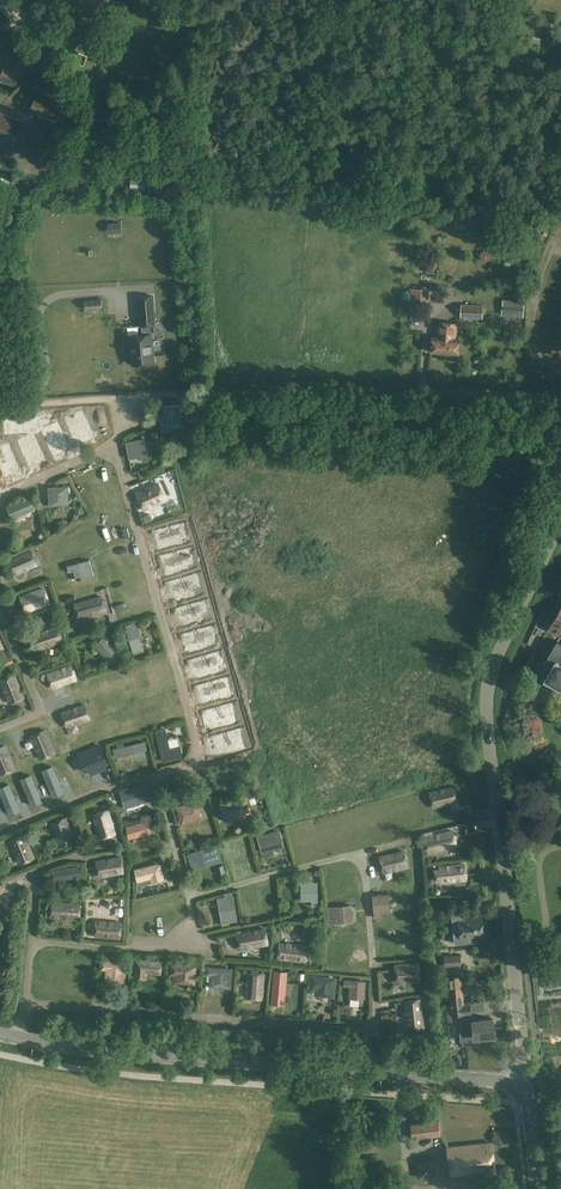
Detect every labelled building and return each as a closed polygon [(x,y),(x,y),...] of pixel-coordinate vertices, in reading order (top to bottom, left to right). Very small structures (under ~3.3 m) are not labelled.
[(549,15),(547,25),(555,26),(556,16),(549,15)] [(0,77),(0,80),(16,86),(20,74),(26,76),(26,75),(31,76),(37,59),(25,55),(24,58),(21,57),(16,72),(4,67),(0,77)] [(34,94),(33,96),(28,107),(56,120),(62,106),(34,94)] [(14,144),(22,128),(0,118),(0,138),(14,144)] [(132,170),(134,152),(123,151),(121,169),(132,170)] [(0,172),(0,196),(1,196),(10,177),(0,172)] [(539,212),(537,222),(556,225),(558,214),(539,212)] [(108,223),(108,233),(121,232),(120,222),(108,223)] [(427,257),(426,271),(437,272),(438,258),(427,257)] [(410,288),(409,304),(428,305),(429,289),(410,288)] [(139,326),(143,326),(144,335),(130,336),(133,364),(154,363),(152,334),(151,334),(151,325),(155,325),(153,295),(137,296),(139,326)] [(101,299),(85,300),(85,310),(102,309),(101,299)] [(503,300),(502,315),(523,317),(524,301),(503,300)] [(461,305),(461,317),(481,318),(481,305),(461,305)] [(432,338),(431,352),(458,354),(459,340),(455,340),(456,325),(439,323),(437,338),(432,338)] [(181,415),(181,404),(160,405),(161,430),(172,430),(171,415),(181,415)] [(84,419),(84,432),(103,432),(103,419),(84,419)] [(3,420),(3,434),(23,434),(23,420),(3,420)] [(56,427),(56,443),(82,443),(82,427),(56,427)] [(145,439),(126,442),(129,460),(141,457),(142,462),(149,460),(145,439)] [(29,442),(29,453),(53,453),(53,442),(29,442)] [(3,451),(3,466),(28,466),(28,451),(3,451)] [(105,475),(104,465),(84,466),(84,476),(105,475)] [(158,483),(136,493),(144,511),(166,501),(158,483)] [(68,486),(48,487),(48,506),(69,505),(68,486)] [(30,496),(6,506),(13,522),(20,518),(19,517),(36,509),(30,496)] [(83,507),(79,506),(74,508),(77,516),(85,512),(83,507)] [(153,520),(151,514),(144,517),(146,523),(153,520)] [(179,520),(151,528),(154,539),(158,538),(160,542),(176,538),(175,533),(182,532),(179,520)] [(186,547),(159,555),(162,566),(166,565),(167,569),(183,565),(182,560),(189,559),(186,547)] [(33,550),(8,559),(14,576),(39,568),(33,550)] [(110,575),(118,573),(112,550),(104,553),(110,575)] [(90,561),(68,566),(70,572),(76,570),(78,580),(81,579),(82,580),(83,580),(83,579),(94,576),(90,561)] [(194,574),(166,582),(169,593),(173,592),(175,597),(191,592),(190,588),(197,586),(194,574)] [(45,587),(19,596),(26,613),(51,604),(45,587)] [(102,595),(73,603),(74,606),(73,607),(76,618),(77,618),(78,621),(107,613),(106,610),(107,610),(104,598),(103,598),(102,595)] [(201,601),(173,609),(177,620),(181,619),(182,624),(198,619),(197,615),(204,613),(201,601)] [(547,630),(560,637),(560,606),(547,630)] [(135,622),(125,625),(134,655),(144,651),(135,622)] [(58,625),(33,634),(39,651),(64,642),(58,625)] [(209,628),(181,636),(184,648),(188,646),(189,651),(206,646),(204,642),(212,640),(209,628)] [(106,635),(93,646),(97,651),(99,650),(111,665),(122,656),(106,635)] [(532,675),(543,681),(545,678),(560,687),(560,644),(557,641),(543,664),(546,666),(543,670),(537,667),(532,675)] [(6,666),(14,662),(12,655),(3,659),(6,666)] [(216,656),(189,663),(192,675),(196,674),(197,678),(213,674),(212,669),(219,667),(216,656)] [(72,664),(46,673),(52,690),(78,681),(72,664)] [(107,671),(110,686),(123,683),(120,668),(107,671)] [(0,680),(0,684),(9,705),(26,698),(15,673),(0,680)] [(223,683),(196,690),(199,702),(203,701),(204,705),(221,701),(219,696),(227,694),(223,683)] [(86,703),(60,712),(66,729),(92,720),(86,703)] [(231,710),(203,717),(206,729),(211,728),(212,732),(228,728),(227,723),(234,722),(231,710)] [(166,728),(155,731),(163,763),(183,758),(180,746),(171,748),(166,728)] [(46,729),(29,736),(39,761),(56,754),(46,729)] [(238,737),(211,745),(214,756),(218,755),(219,759),(236,755),(234,750),(241,749),(238,737)] [(118,748),(113,749),(115,758),(148,750),(146,741),(125,746),(124,742),(117,743),(118,748)] [(0,747),(0,776),(16,769),(6,744),(0,747)] [(108,763),(101,745),(78,754),(85,772),(89,770),(105,764),(108,763)] [(52,766),(42,770),(51,792),(62,788),(52,766)] [(31,774),(20,779),(30,801),(40,796),(31,774)] [(180,777),(173,779),(178,795),(185,793),(183,787),(188,786),(186,781),(181,781),(180,777)] [(0,787),(0,791),(8,810),(18,805),(9,783),(0,787)] [(128,788),(120,791),(125,809),(152,801),(147,785),(129,790),(128,788)] [(455,785),(429,791),(433,809),(459,803),(455,785)] [(202,799),(176,806),(181,825),(202,819),(200,812),(205,811),(202,799)] [(246,799),(221,806),(226,823),(237,820),(236,816),(250,812),(246,799)] [(94,813),(91,814),(99,840),(103,839),(113,836),(116,835),(108,809),(105,810),(105,809),(94,813)] [(65,818),(50,824),(59,847),(74,841),(65,818)] [(152,819),(126,826),(129,839),(143,835),(144,839),(156,836),(152,819)] [(453,829),(423,836),(424,840),(423,841),(425,850),(426,850),(427,854),(457,848),(456,844),(457,843),(455,833),(454,834),(453,829)] [(280,830),(257,836),(261,853),(284,847),(280,830)] [(223,840),(228,858),(247,853),(242,834),(223,840)] [(23,835),(9,841),(18,864),(33,858),(23,835)] [(216,847),(188,854),(190,864),(218,857),(216,847)] [(405,850),(379,857),(383,874),(409,868),(405,850)] [(122,856),(95,861),(98,878),(125,874),(122,856)] [(161,862),(134,869),(137,881),(137,891),(143,889),(142,885),(152,883),(165,879),(161,862)] [(439,868),(433,869),(435,883),(440,882),(441,885),(467,881),(465,863),(438,866),(439,868)] [(77,869),(52,874),(54,884),(79,880),(77,869)] [(309,882),(301,882),(301,901),(311,900),(312,906),(319,906),(318,882),(314,882),(314,881),(309,881),(309,882)] [(225,903),(218,904),(222,924),(238,921),(234,895),(233,895),(232,892),(224,893),(225,897),(224,897),(225,903)] [(378,895),(372,895),(374,919),(382,918),(382,913),(391,912),(389,894),(382,894),(382,893),(378,894),(378,895)] [(153,919),(158,927),(174,916),(160,894),(149,902),(158,916),(153,919)] [(51,901),(50,919),(80,921),(82,903),(51,901)] [(352,905),(326,907),(327,915),(331,915),(332,924),(354,922),(353,915),(354,914),(354,910),(353,910),(352,905)] [(10,907),(0,907),(0,917),(9,917),(10,907)] [(452,914),(455,943),(474,941),(473,935),(484,934),(482,917),(464,919),(463,913),(452,914)] [(96,920),(94,938),(121,940),(122,922),(96,920)] [(265,929),(238,933),(240,948),(267,944),(265,929)] [(361,938),(341,940),(342,949),(362,947),(361,938)] [(308,946),(279,943),(278,958),(306,961),(308,946)] [(448,957),(446,957),(443,957),(444,968),(460,966),(459,956),(448,957)] [(135,958),(134,978),(147,979),(148,974),(161,975),(163,961),(135,958)] [(101,960),(100,970),(106,970),(105,981),(125,983),(127,962),(101,960)] [(420,962),(394,963),(396,984),(421,983),(420,962)] [(170,963),(169,976),(175,976),(174,983),(195,985),(197,965),(170,963)] [(206,966),(206,976),(210,976),(209,987),(232,989),(233,969),(206,966)] [(268,1003),(285,1003),(286,968),(269,968),(268,1003)] [(243,970),(242,978),(247,978),(246,996),(264,997),(265,989),(266,982),(267,982),(267,978),(266,977),(266,972),(243,970)] [(311,975),(310,984),(315,985),(314,996),(335,998),(337,978),(311,975)] [(451,1005),(464,1004),(461,976),(449,978),(451,1005)] [(344,980),(344,986),(350,987),(349,998),(365,1000),(367,981),(344,980)] [(422,998),(404,1000),(407,1030),(425,1028),(422,998)] [(464,1004),(451,1005),(451,1006),(452,1015),(471,1013),(470,1004),(464,1005),(464,1004)] [(461,1027),(459,1028),(460,1042),(475,1040),(475,1038),(494,1036),(493,1018),(473,1020),(468,1021),(468,1018),(460,1019),(461,1027)] [(439,1121),(411,1124),(412,1139),(441,1136),(439,1121)] [(483,1172),(494,1171),(491,1143),(448,1148),(451,1175),(468,1173),(468,1181),(469,1181),(470,1188),(485,1188),(483,1179),(483,1172)] [(418,1177),(419,1177),(420,1177),(433,1177),(434,1177),(434,1176),(435,1175),(433,1162),(433,1161),(432,1161),(419,1161),(418,1162),(417,1162),(417,1163),(418,1176),(418,1177)]
